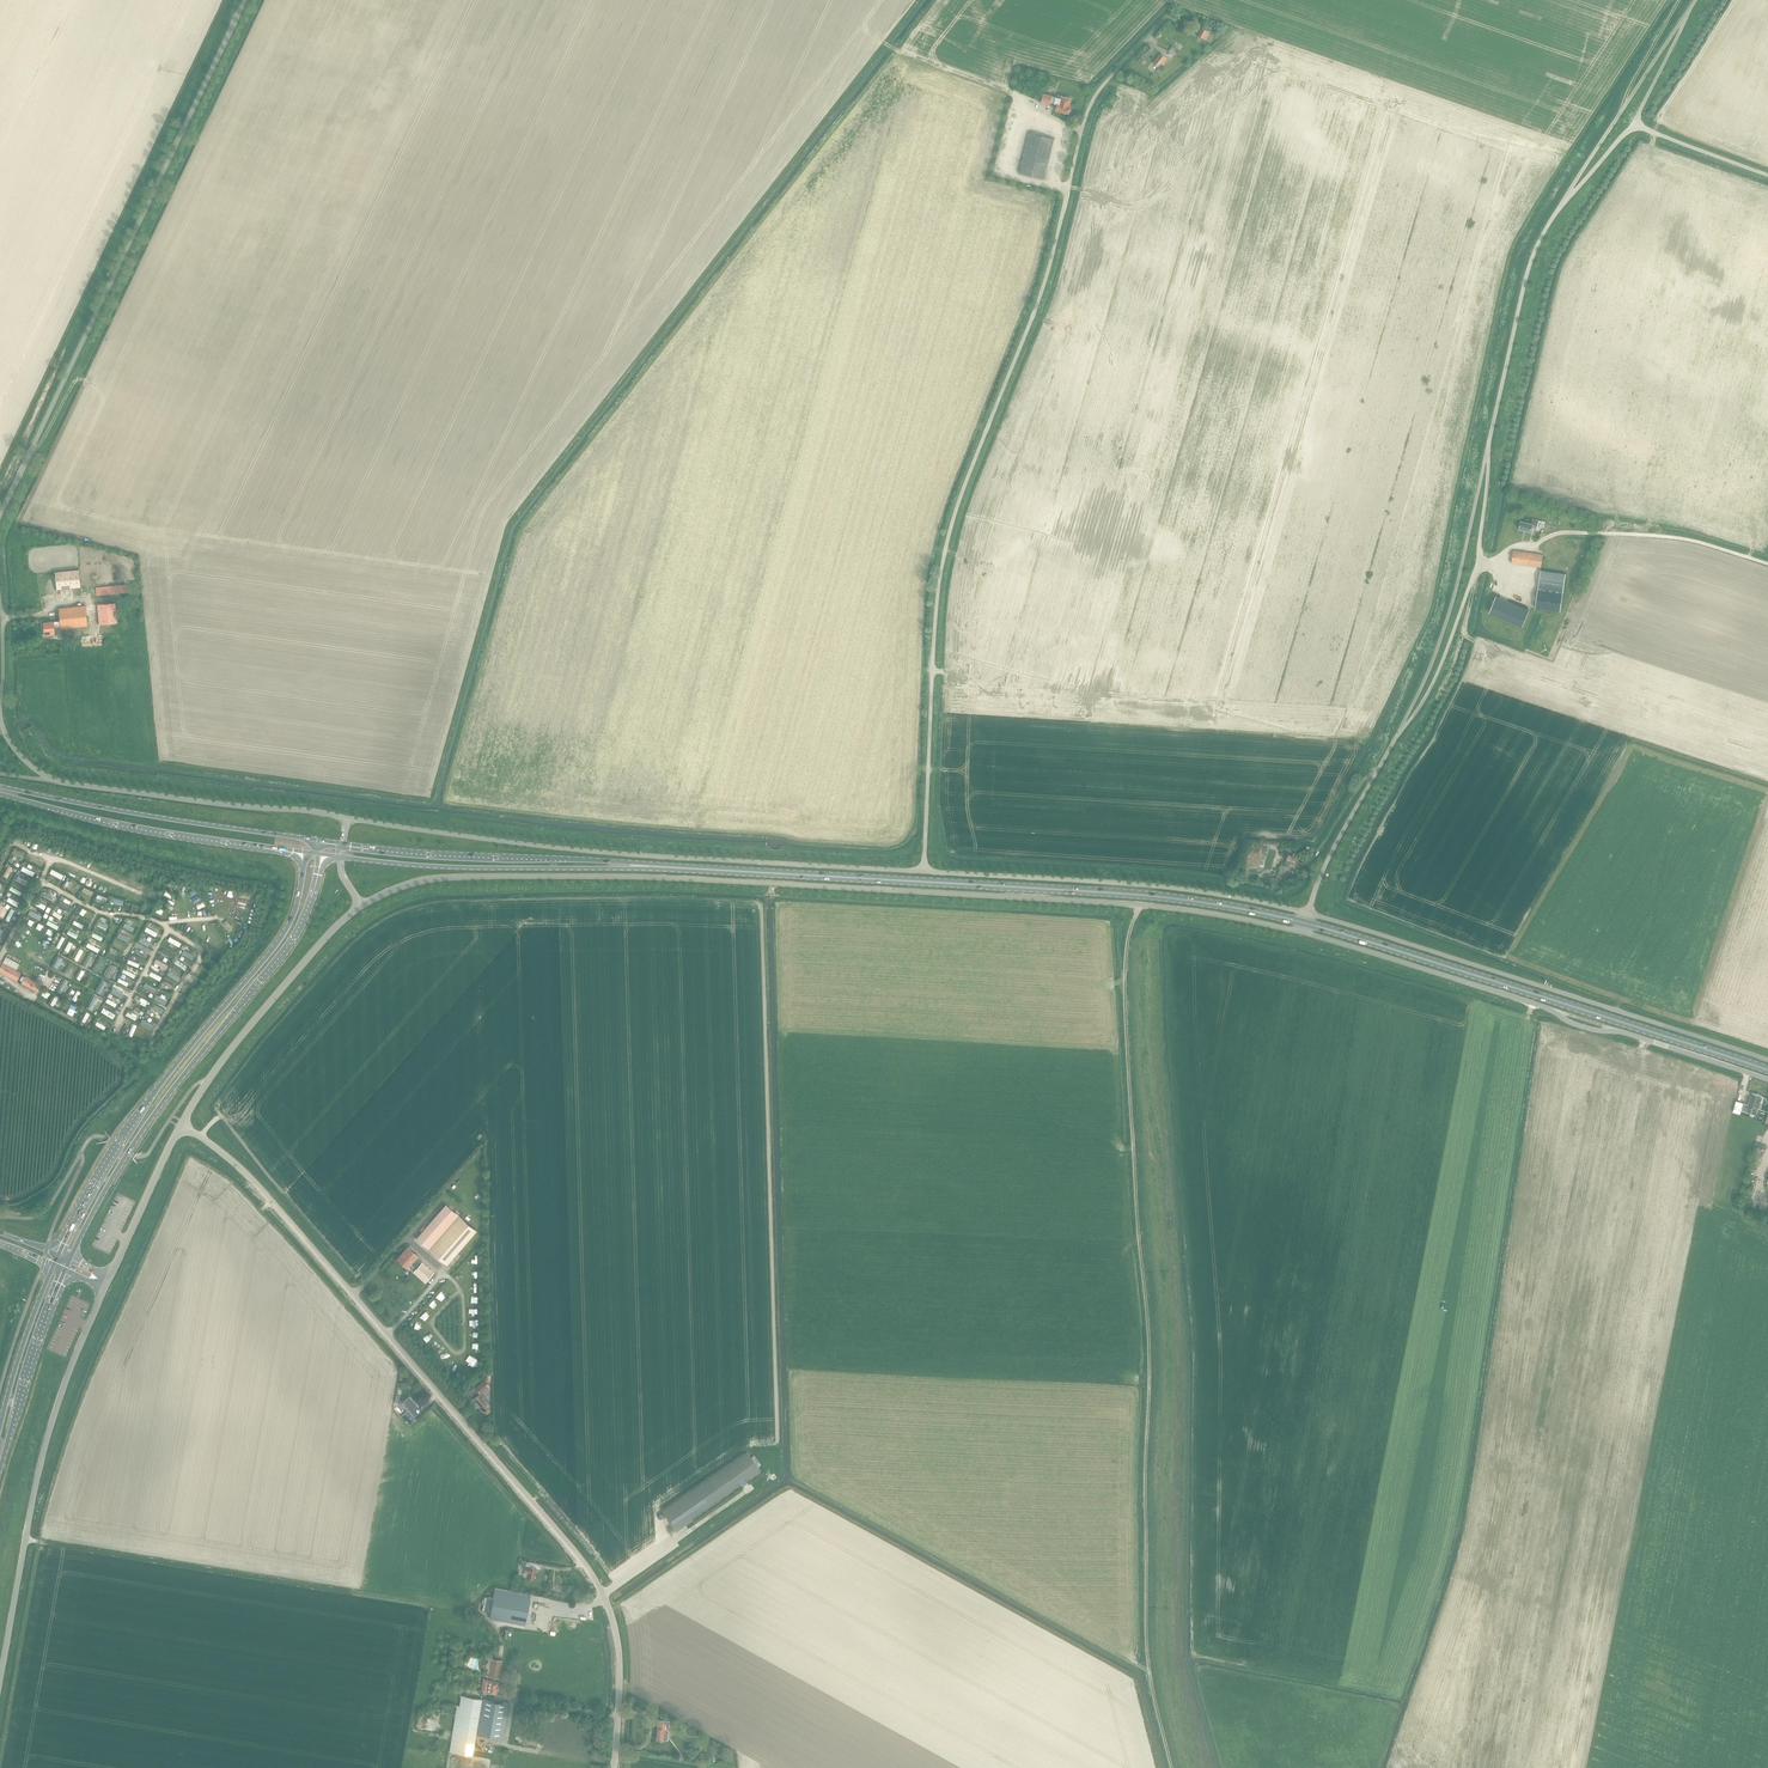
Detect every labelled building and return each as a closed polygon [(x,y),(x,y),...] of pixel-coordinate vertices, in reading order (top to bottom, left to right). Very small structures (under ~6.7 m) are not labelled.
[(1205,40),(1211,29),(1206,26),(1205,27),(1203,26),(1198,36),(1205,40)] [(1134,58),(1140,63),(1153,50),(1147,44),(1134,58)] [(1168,51),(1175,55),(1179,50),(1172,46),(1168,51)] [(1153,63),(1159,68),(1167,58),(1161,53),(1153,63)] [(1040,103),(1049,105),(1051,95),(1042,93),(1040,103)] [(1069,106),(1071,98),(1059,95),(1058,97),(1056,97),(1054,103),(1057,104),(1055,110),(1068,113),(1070,107),(1069,106)] [(1020,173),(1043,179),(1053,139),(1030,133),(1020,173)] [(1533,528),(1537,529),(1539,520),(1533,519),(1531,524),(1521,521),(1518,530),(1531,533),(1533,528)] [(1511,563),(1541,567),(1543,554),(1513,549),(1511,563)] [(55,571),(57,589),(81,586),(79,569),(55,571)] [(1538,588),(1563,591),(1566,574),(1541,570),(1538,588)] [(97,587),(98,595),(131,591),(130,583),(97,587)] [(1560,611),(1563,591),(1538,588),(1535,607),(1560,611)] [(1489,612),(1523,626),(1530,609),(1496,595),(1489,612)] [(115,602),(97,604),(99,625),(117,623),(115,602)] [(53,621),(43,622),(44,632),(44,635),(50,635),(49,631),(54,631),(54,627),(60,626),(60,628),(87,626),(85,605),(59,608),(60,621),(53,621)] [(13,853),(23,857),(25,853),(15,848),(13,853)] [(1285,861),(1293,864),(1296,855),(1293,854),(1292,856),(1288,854),(1285,861)] [(1275,879),(1281,881),(1283,874),(1280,873),(1284,862),(1281,861),(1275,879)] [(30,870),(32,867),(22,862),(21,865),(30,870)] [(7,876),(12,866),(9,864),(4,874),(7,876)] [(32,871),(22,866),(21,869),(31,874),(32,871)] [(28,882),(17,876),(16,879),(27,885),(28,882)] [(1320,900),(1324,883),(1320,882),(1316,899),(1320,900)] [(22,892),(11,886),(9,889),(20,895),(22,892)] [(94,898),(103,901),(105,895),(101,893),(101,891),(97,890),(94,898)] [(33,903),(44,909),(46,905),(35,900),(33,903)] [(58,904),(68,909),(70,906),(60,900),(58,904)] [(9,921),(15,910),(11,908),(6,919),(9,921)] [(67,933),(76,938),(78,935),(69,929),(67,933)] [(92,935),(99,938),(100,935),(98,934),(99,932),(95,929),(92,935)] [(59,948),(65,937),(62,936),(56,946),(59,948)] [(170,940),(180,946),(182,943),(172,936),(170,940)] [(142,942),(151,947),(152,944),(147,941),(147,940),(145,939),(145,940),(143,939),(142,942)] [(90,947),(99,952),(101,949),(98,947),(99,946),(94,943),(94,945),(91,944),(90,947)] [(134,952),(144,957),(145,954),(143,952),(143,951),(141,950),(140,951),(136,949),(134,952)] [(173,953),(166,949),(164,952),(168,954),(167,955),(170,957),(171,956),(174,957),(176,953),(174,952),(173,953)] [(107,956),(116,960),(117,957),(113,955),(114,954),(109,952),(108,953),(107,956)] [(90,955),(85,963),(87,965),(91,960),(92,961),(93,959),(92,958),(93,956),(90,955)] [(175,958),(186,965),(188,962),(177,955),(175,958)] [(17,980),(21,972),(16,969),(19,963),(6,956),(0,967),(0,971),(17,980)] [(169,965),(159,959),(156,964),(166,969),(169,965)] [(22,983),(37,991),(41,984),(26,975),(22,983)] [(117,981),(127,986),(129,982),(119,977),(117,981)] [(103,980),(99,988),(102,989),(104,985),(106,986),(108,982),(106,981),(106,982),(103,980)] [(163,983),(172,988),(173,985),(164,980),(163,983)] [(112,993),(121,997),(122,994),(121,994),(122,992),(119,991),(118,992),(114,990),(115,989),(112,987),(109,992),(112,993)] [(153,997),(161,1002),(163,999),(160,998),(161,996),(155,993),(153,997)] [(56,995),(50,1004),(53,1006),(55,1003),(56,1004),(57,1002),(56,1001),(59,996),(56,995)] [(95,995),(89,1006),(93,1008),(99,997),(95,995)] [(106,1001),(115,1006),(117,1003),(112,1000),(112,999),(110,998),(109,999),(107,998),(108,997),(107,996),(105,1000),(106,1001)] [(103,1012),(112,1017),(114,1015),(110,1013),(111,1011),(107,1009),(106,1010),(105,1009),(103,1012)] [(126,1015),(135,1020),(137,1017),(136,1016),(137,1015),(128,1010),(126,1015)] [(128,1018),(124,1028),(133,1031),(137,1022),(128,1018)] [(95,1024),(104,1029),(106,1026),(97,1021),(95,1024)] [(1759,1105),(1758,1104),(1761,1095),(1752,1092),(1751,1097),(1749,1096),(1748,1101),(1749,1101),(1749,1103),(1744,1102),(1742,1110),(1751,1112),(1753,1106),(1758,1107),(1759,1105)] [(416,1238),(447,1265),(477,1231),(446,1204),(416,1238)] [(396,1259),(407,1268),(418,1255),(407,1246),(396,1259)] [(413,1271),(426,1283),(435,1273),(421,1261),(416,1266),(417,1267),(413,1271)] [(482,1390),(485,1394),(490,1390),(489,1385),(484,1380),(475,1387),(480,1392),(482,1390)] [(484,1411),(487,1413),(490,1410),(488,1407),(490,1405),(482,1396),(484,1395),(481,1391),(473,1399),(484,1411)] [(489,1402),(492,1399),(486,1393),(483,1396),(489,1402)] [(409,1413),(413,1417),(419,1412),(416,1409),(417,1407),(408,1397),(402,1402),(410,1412),(409,1413)] [(405,1418),(410,1424),(415,1420),(410,1414),(405,1418)] [(667,1528),(672,1534),(761,1472),(747,1452),(663,1511),(673,1525),(667,1528)] [(536,1568),(540,1568),(541,1564),(529,1561),(528,1564),(526,1564),(524,1572),(524,1576),(527,1576),(527,1577),(534,1578),(536,1568)] [(490,1618),(525,1624),(531,1595),(495,1588),(490,1618)] [(484,1675),(499,1677),(502,1659),(487,1657),(484,1675)] [(481,1691),(496,1694),(498,1680),(483,1678),(481,1691)] [(443,1702),(453,1704),(457,1686),(446,1684),(443,1702)] [(476,1732),(503,1737),(509,1702),(461,1694),(460,1704),(457,1704),(449,1750),(472,1754),(476,1732)] [(657,1739),(668,1740),(669,1720),(657,1719),(656,1728),(658,1728),(657,1739)]
